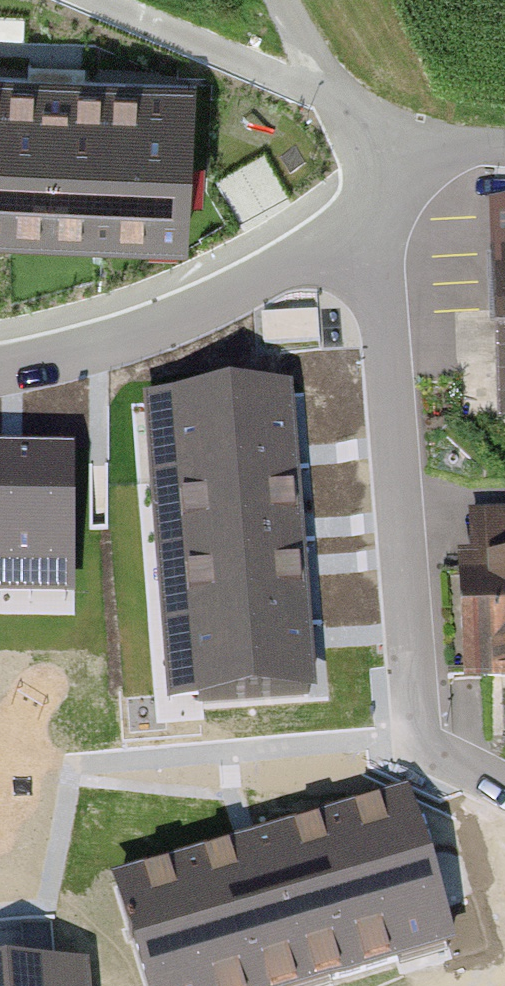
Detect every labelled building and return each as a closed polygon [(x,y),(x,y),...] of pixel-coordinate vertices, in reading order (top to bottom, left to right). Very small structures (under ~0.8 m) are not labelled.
[(192,253),(201,75),(0,65),(0,243),(192,253)] [(501,427),(504,427),(504,202),(486,208),(501,427)] [(299,387),(140,400),(165,716),(325,703),(299,387)] [(78,608),(78,448),(0,448),(0,608),(78,608)] [(467,682),(504,681),(504,514),(471,515),(472,556),(463,557),(467,682)] [(140,985),(373,985),(464,958),(410,784),(106,878),(140,985)] [(98,964),(0,972),(0,985),(100,985),(98,964)]
